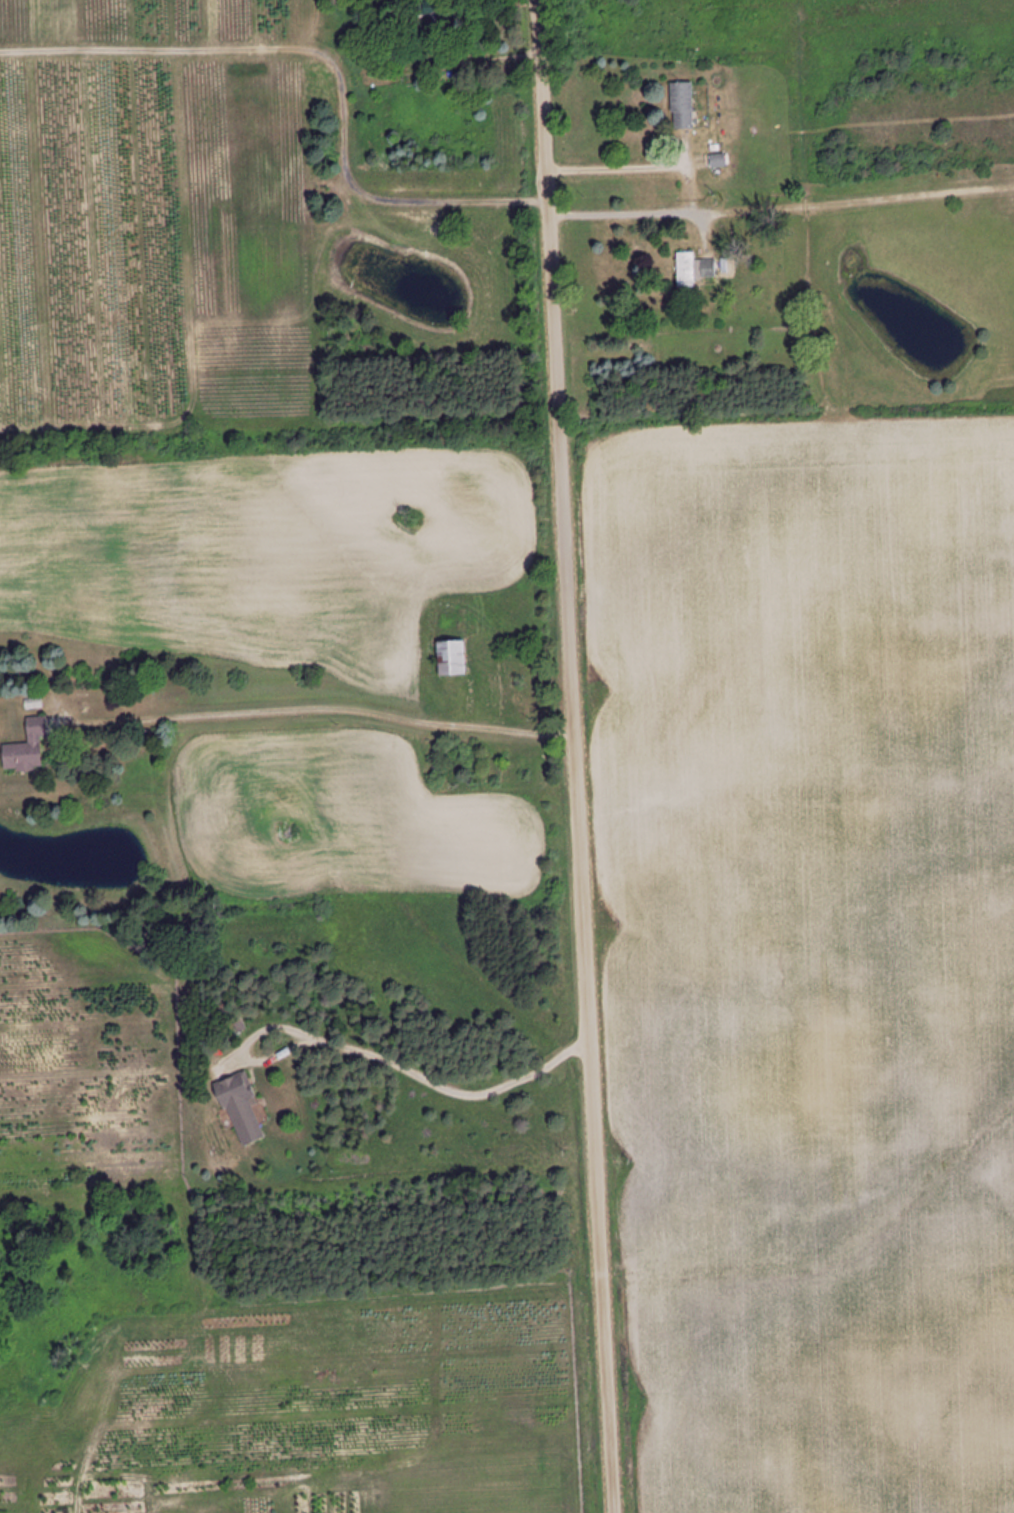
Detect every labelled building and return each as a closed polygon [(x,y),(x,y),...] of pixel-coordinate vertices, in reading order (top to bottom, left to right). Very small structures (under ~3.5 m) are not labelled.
[(452,0),(445,0),(417,2),(418,17),(431,16),(431,28),(454,26),(452,0)] [(693,130),(692,83),(671,83),(671,130),(693,130)] [(710,157),(712,168),(725,164),(723,154),(710,157)] [(693,251),(677,252),(677,288),(695,288),(695,277),(716,277),(715,260),(693,260),(693,251)] [(465,676),(465,641),(437,641),(437,676),(465,676)] [(1,745),(3,772),(41,770),(39,737),(46,737),(45,716),(26,717),(27,743),(1,745)] [(216,1080),(237,1147),(263,1139),(250,1099),(254,1098),(246,1071),(216,1080)]
